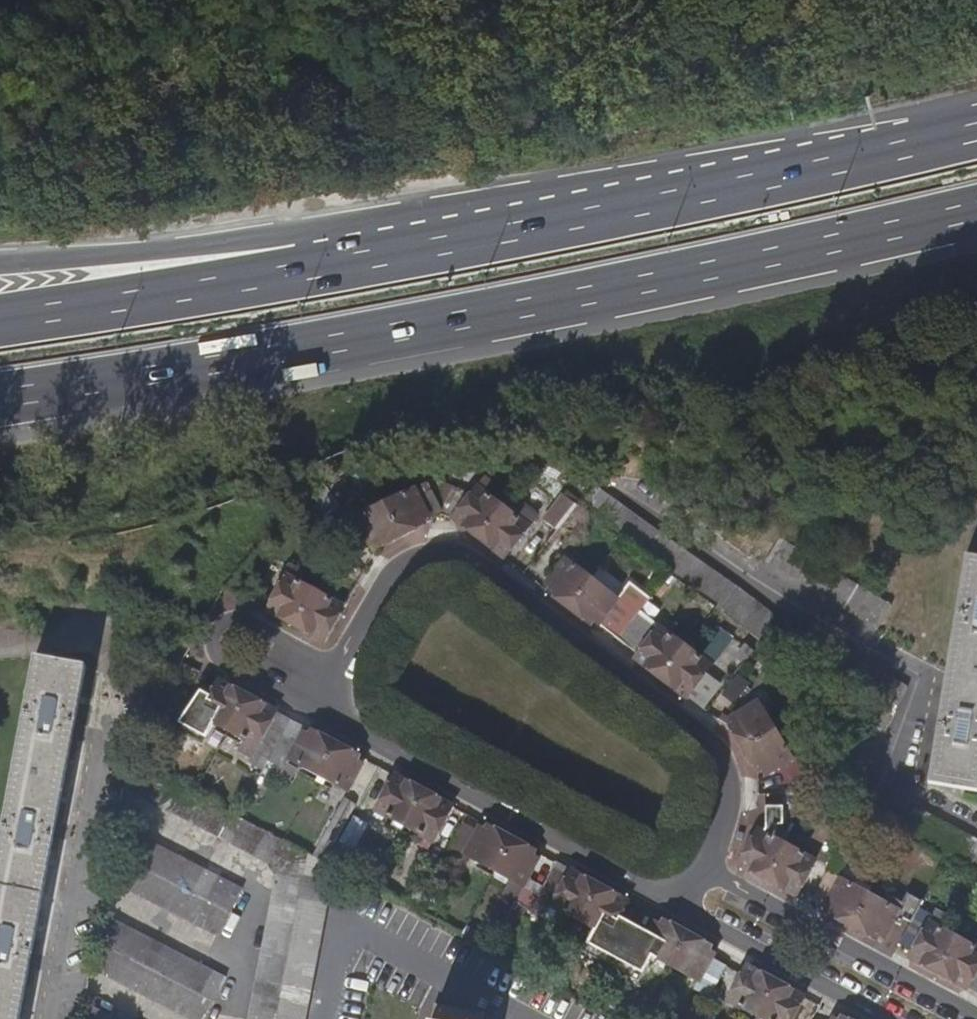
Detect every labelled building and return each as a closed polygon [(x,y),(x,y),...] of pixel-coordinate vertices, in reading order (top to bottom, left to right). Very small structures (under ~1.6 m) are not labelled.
[(377,547),(425,524),(422,519),(428,515),(431,520),(443,513),(425,482),(360,516),(356,519),(369,546),(375,543),(377,547)] [(453,518),(505,558),(529,526),(504,507),(478,487),(471,496),(457,487),(443,513),(453,518)] [(504,507),(529,526),(540,511),(515,492),(504,507)] [(576,507),(563,496),(535,532),(548,543),(576,507)] [(356,519),(360,516),(355,507),(337,517),(357,553),(369,546),(356,519)] [(597,523),(580,509),(551,546),(566,558),(568,559),(597,523)] [(780,541),(766,564),(875,630),(889,608),(780,541)] [(670,545),(656,566),(762,638),(776,618),(670,545)] [(568,559),(566,558),(546,583),(552,587),(548,592),(589,624),(593,619),(618,639),(620,636),(641,610),(650,598),(629,581),(616,597),(568,559)] [(923,784),(976,793),(976,789),(976,561),(959,558),(923,784)] [(325,641),(344,606),(299,582),(304,573),(289,565),(281,577),(286,580),(283,584),(272,578),(257,605),(267,611),(325,641)] [(660,625),(641,610),(620,636),(640,652),(658,628),(660,625)] [(766,641),(865,698),(877,675),(778,619),(766,641)] [(640,652),(635,659),(686,698),(710,667),(658,628),(640,652)] [(723,629),(703,656),(715,665),(735,638),(723,629)] [(0,854),(0,1018),(23,1018),(34,961),(58,830),(76,732),(88,667),(37,657),(0,854)] [(292,720),(220,681),(200,716),(247,741),(258,747),(263,739),(277,747),(269,760),(294,774),(300,765),(347,791),(362,764),(356,761),(359,756),(314,731),(311,736),(304,733),(303,735),(288,727),(292,720)] [(735,725),(730,728),(755,770),(761,769),(764,776),(791,760),(758,703),(731,719),(735,725)] [(258,747),(247,741),(242,749),(254,756),(252,759),(266,766),(269,760),(277,747),(263,739),(258,747)] [(194,753),(180,779),(195,786),(208,761),(194,753)] [(304,856),(137,765),(125,790),(267,866),(275,877),(248,1018),(273,1018),(304,856)] [(453,807),(396,776),(376,811),(433,842),(453,807)] [(794,794),(756,793),(758,810),(793,812),(794,794)] [(348,796),(317,853),(329,860),(360,802),(348,796)] [(758,812),(759,831),(770,837),(779,819),(758,812)] [(868,822),(857,816),(850,829),(861,835),(868,822)] [(355,817),(338,848),(349,855),(366,823),(355,817)] [(535,851),(489,826),(486,831),(480,828),(465,854),(523,885),(538,859),(532,856),(535,851)] [(179,865),(126,830),(114,852),(126,859),(113,883),(154,904),(179,865)] [(242,891),(126,830),(179,865),(154,904),(218,938),(242,891)] [(740,865),(796,896),(801,888),(815,862),(770,837),(759,831),(740,865)] [(276,1018),(304,1018),(332,871),(307,857),(276,1018)] [(815,896),(828,871),(829,869),(815,862),(801,888),(815,896)] [(629,902),(572,871),(568,878),(555,870),(536,904),(550,912),(552,906),(596,931),(609,938),(624,910),(629,902)] [(827,904),(840,879),(841,878),(828,871),(815,896),(814,897),(827,904)] [(886,935),(899,910),(840,879),(827,904),(826,906),(832,910),(830,914),(877,940),(880,935),(884,938),(886,935)] [(528,888),(504,931),(515,937),(539,894),(528,888)] [(900,943),(915,916),(900,908),(899,910),(886,935),(900,943)] [(609,938),(604,947),(618,955),(626,942),(639,919),(624,910),(609,938)] [(972,946),(928,922),(931,917),(918,910),(915,916),(900,943),(899,945),(912,952),(909,957),(976,994),(976,938),(972,946)] [(188,1018),(207,1018),(227,980),(108,918),(97,939),(110,946),(97,971),(188,1018)] [(639,919),(626,942),(637,948),(651,925),(639,919)] [(711,946),(665,922),(662,927),(655,923),(641,950),(697,980),(700,981),(713,956),(713,955),(708,952),(711,946)] [(609,938),(596,931),(591,940),(604,947),(609,938)] [(700,981),(697,980),(693,988),(709,996),(727,963),(713,956),(700,981)] [(747,966),(742,975),(729,967),(715,991),(729,999),(728,1002),(760,1018),(792,1018),(804,997),(747,966)] [(482,1013),(432,1004),(429,1018),(481,1018),(482,1013)] [(87,1018),(118,1018),(94,1006),(87,1018)]
